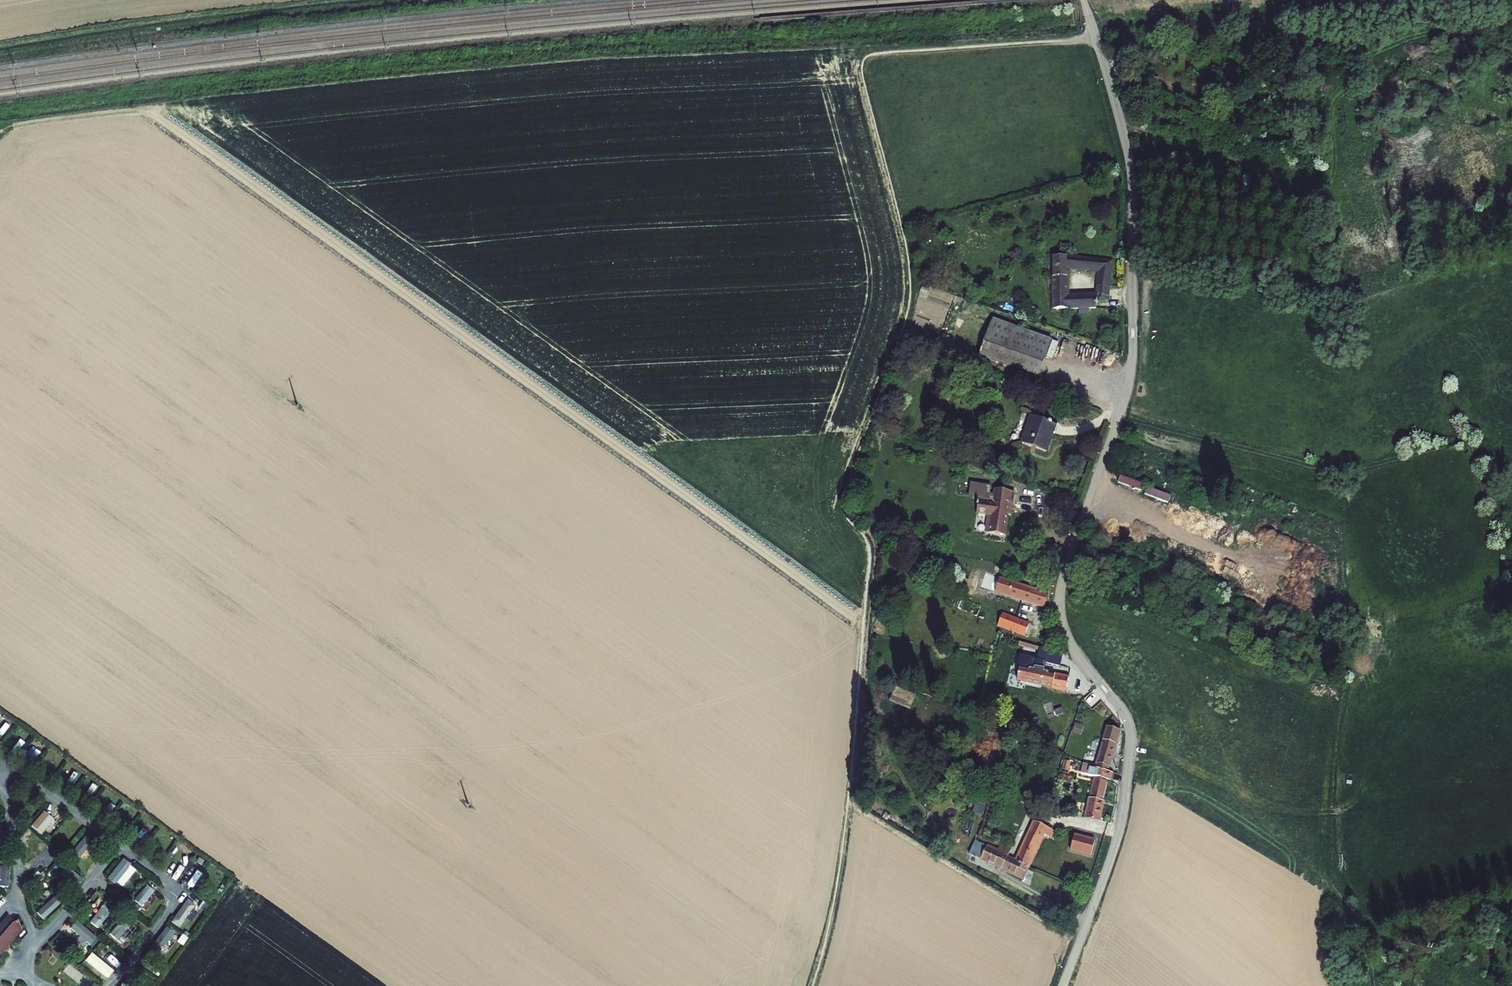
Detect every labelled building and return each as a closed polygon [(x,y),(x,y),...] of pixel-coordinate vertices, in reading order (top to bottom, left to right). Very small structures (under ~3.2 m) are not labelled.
[(1024,257),(1024,263),(1045,265),(1044,308),(1086,306),(1086,298),(1068,298),(1067,296),(1059,295),(1060,268),(1089,271),(1087,298),(1099,298),(1102,262),(1047,256),(1024,257)] [(982,321),(968,358),(1030,380),(1042,343),(982,321)] [(1024,416),(1014,446),(1040,456),(1050,426),(1024,416)] [(1118,483),(1158,496),(1161,487),(1121,474),(1118,483)] [(987,523),(985,533),(1002,537),(1007,512),(1011,513),(1014,494),(994,490),(992,502),(978,500),(975,515),(985,517),(984,521),(987,523)] [(995,578),(990,591),(1036,609),(1041,596),(995,578)] [(998,617),(993,629),(1021,639),(1024,628),(1021,627),(1021,625),(998,617)] [(1028,650),(1024,661),(1051,671),(1055,658),(1028,650)] [(1012,669),(1010,681),(1058,695),(1061,683),(1012,669)] [(1065,713),(1064,707),(1056,708),(1054,701),(1045,703),(1048,717),(1065,713)] [(1093,771),(1102,775),(1110,747),(1111,747),(1114,734),(1101,731),(1097,743),(1100,744),(1093,771)] [(1086,803),(1080,823),(1096,827),(1102,803),(1098,803),(1103,779),(1094,776),(1087,803),(1086,803)] [(45,810),(33,825),(43,834),(56,818),(45,810)] [(981,851),(976,863),(1017,880),(1036,838),(1046,842),(1048,839),(1044,837),(1046,831),(1029,825),(1012,864),(1003,860),(1006,853),(999,850),(996,856),(981,851)] [(1073,829),(1071,837),(1090,842),(1093,835),(1073,829)] [(83,840),(71,855),(77,860),(89,846),(83,840)] [(1060,853),(1056,868),(1082,875),(1088,850),(1078,848),(1075,857),(1060,853)] [(122,858),(109,878),(124,888),(138,868),(122,858)] [(78,887),(85,879),(69,864),(62,872),(78,887)] [(1,865),(0,885),(12,886),(13,866),(1,865)] [(148,883),(135,899),(145,906),(157,890),(148,883)] [(57,894),(38,911),(44,919),(64,901),(57,894)] [(188,898),(172,920),(180,926),(197,905),(188,898)] [(102,902),(91,922),(103,928),(113,908),(102,902)] [(0,922),(0,955),(21,929),(17,921),(12,922),(7,914),(0,922)] [(71,927),(78,932),(75,937),(89,948),(98,935),(77,919),(71,927)] [(112,935),(127,943),(135,927),(120,919),(112,935)] [(159,956),(176,931),(167,925),(150,950),(159,956)] [(88,962),(98,971),(114,954),(104,945),(88,962)]
